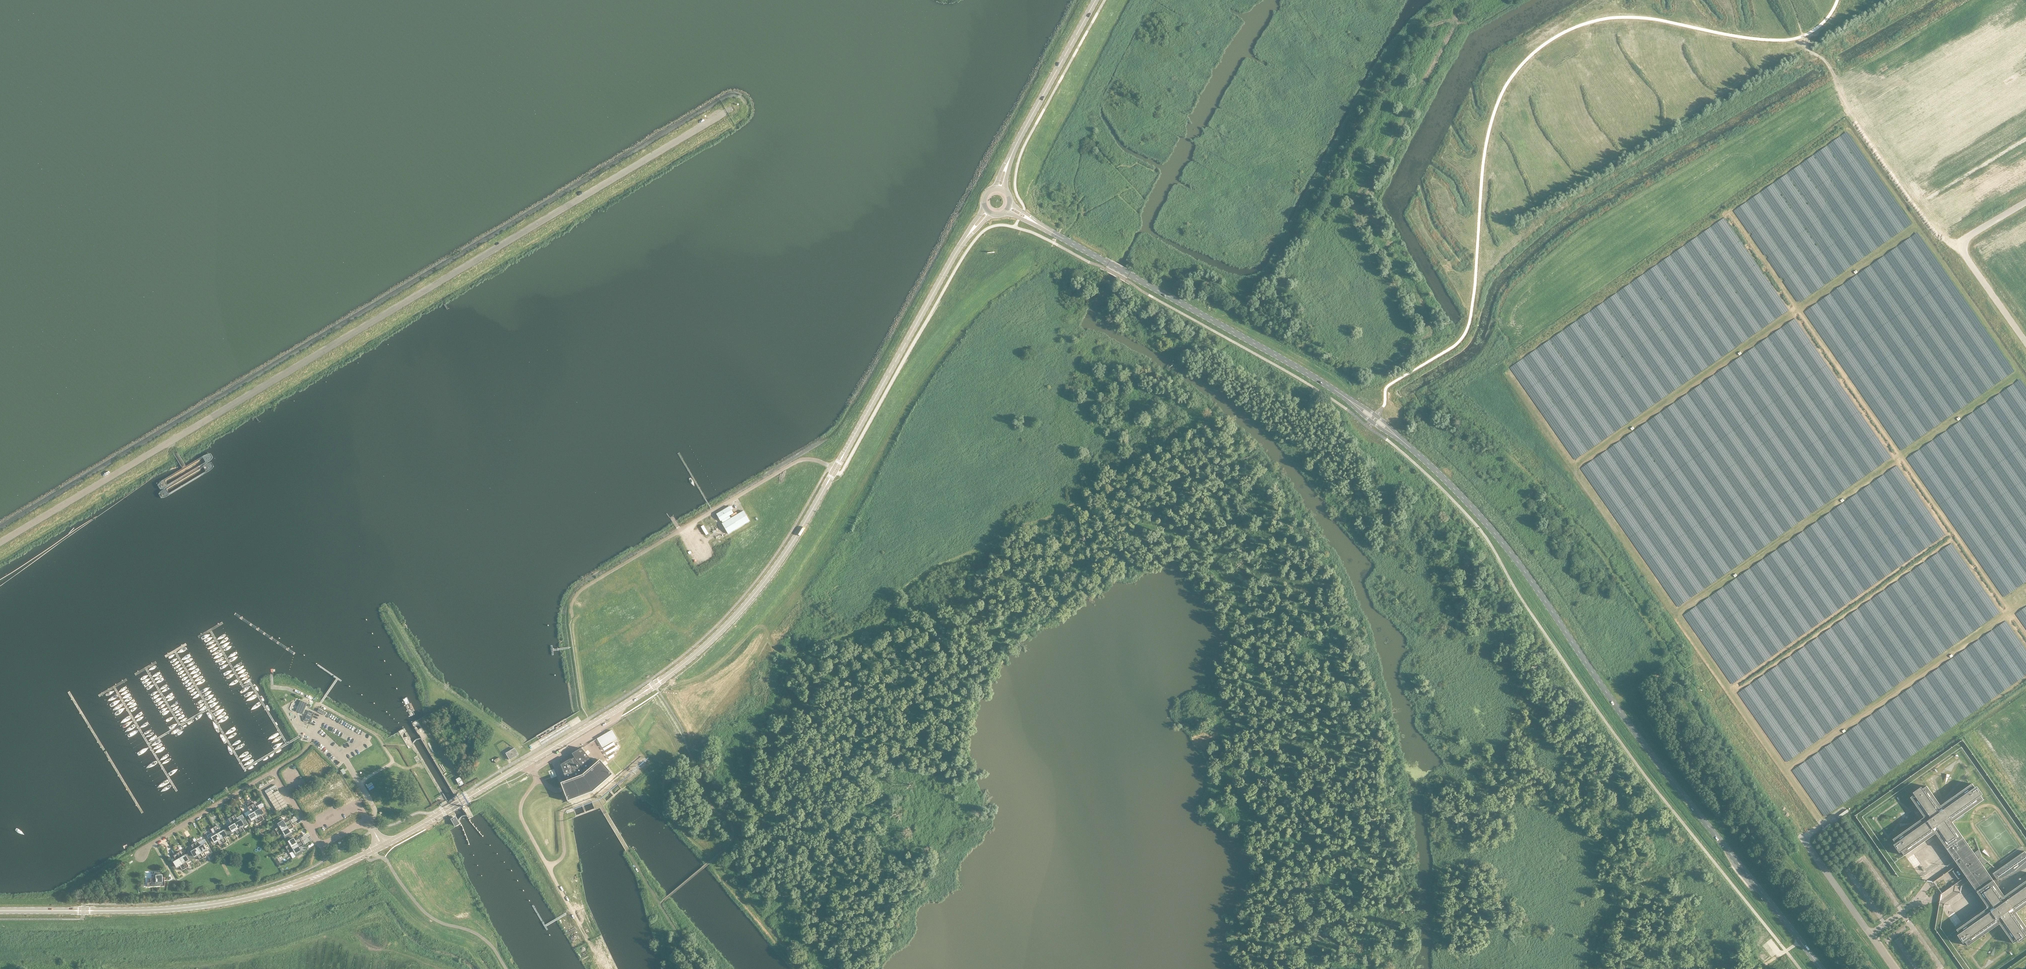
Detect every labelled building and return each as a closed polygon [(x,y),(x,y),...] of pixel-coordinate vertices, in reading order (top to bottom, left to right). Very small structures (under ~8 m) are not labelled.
[(750,521),(743,510),(731,518),(729,515),(733,513),(729,506),(716,514),(720,521),(725,518),(726,521),(722,523),(728,533),(750,521)] [(296,711),(303,714),(307,703),(301,700),(296,711)] [(617,738),(612,730),(597,738),(602,747),(617,738)] [(518,754),(515,748),(506,753),(510,759),(518,754)] [(1927,786),(1923,789),(1922,787),(1913,793),(1915,795),(1911,797),(1925,817),(1893,839),(1896,843),(1894,845),(1900,853),(1902,851),(1905,855),(1936,833),(1955,861),(1958,864),(1959,866),(1953,871),(1958,879),(1965,874),(1966,876),(1969,880),(1988,907),(1957,929),(1960,933),(1958,935),(1964,943),(1966,942),(1968,946),(2000,924),(2013,943),(2017,940),(2019,942),(2025,937),(2025,935),(2025,934),(2025,927),(2016,912),(2025,905),(2025,881),(2005,896),(1983,865),(1987,862),(1997,870),(1997,869),(1996,868),(1982,856),(1975,838),(1974,838),(1979,850),(1974,853),(1952,822),(1984,800),(1981,796),(1983,794),(1977,786),(1975,787),(1972,784),(1941,806),(1927,786)] [(255,803),(251,805),(261,821),(264,819),(262,816),(268,812),(264,806),(258,809),(255,803)] [(261,821),(251,805),(248,807),(250,810),(244,813),(250,823),(256,820),(258,823),(261,821)] [(237,818),(235,814),(232,816),(241,833),(245,831),(243,827),(248,824),(242,814),(237,818)] [(241,833),(232,816),(228,818),(232,825),(227,828),(230,835),(236,831),(238,835),(241,833)] [(285,823),(282,817),(275,821),(279,827),(275,829),(277,832),(292,823),(290,820),(285,823)] [(294,827),(292,823),(277,832),(279,835),(283,833),(286,839),(292,835),(289,829),(294,827)] [(1830,823),(1822,829),(1823,831),(1832,826),(1830,823)] [(217,825),(214,827),(224,843),(227,841),(225,838),(230,835),(227,828),(221,831),(217,825)] [(224,843),(214,827),(211,829),(214,835),(209,839),(213,845),(218,842),(220,845),(224,843)] [(296,840),(292,835),(286,839),(289,844),(285,846),(287,850),(302,841),(300,838),(296,840)] [(198,841),(195,843),(203,857),(207,855),(205,852),(210,849),(206,842),(201,845),(198,841)] [(304,844),(302,841),(287,850),(289,853),(293,851),(296,857),(303,853),(299,847),(304,844)] [(203,857),(195,843),(191,845),(194,849),(189,853),(193,859),(198,856),(200,859),(203,857)] [(177,846),(174,848),(186,868),(189,866),(187,862),(193,859),(189,853),(183,856),(177,846)] [(186,868),(174,848),(171,850),(176,860),(171,863),(175,870),(180,866),(182,870),(186,868)] [(1993,873),(1998,880),(1999,879),(2001,881),(2025,868),(2025,853),(2025,851),(1993,873)] [(147,886),(164,885),(164,877),(162,877),(161,871),(154,871),(154,878),(150,878),(150,882),(147,882),(147,886)] [(1906,928),(1904,924),(1888,936),(1891,940),(1907,929),(1906,928)]
